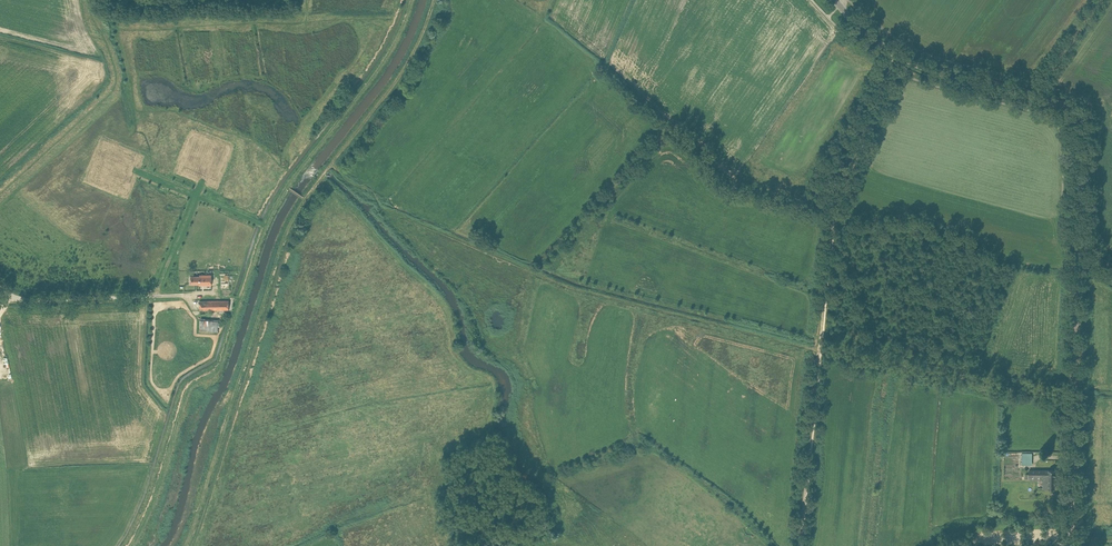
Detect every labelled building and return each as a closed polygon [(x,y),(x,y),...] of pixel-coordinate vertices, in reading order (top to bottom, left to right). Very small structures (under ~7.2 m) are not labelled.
[(123,164),(120,156),(112,159),(110,166),(107,165),(105,169),(101,168),(99,173),(103,174),(101,179),(109,182),(111,178),(112,178),(114,173),(113,173),(115,168),(123,164)] [(212,285),(211,274),(199,274),(199,276),(191,276),(191,284),(199,284),(199,285),(212,285)] [(228,310),(229,301),(200,301),(200,314),(206,314),(206,310),(228,310)] [(201,319),(201,331),(220,331),(220,320),(201,319)] [(8,345),(0,346),(0,357),(6,356),(6,353),(9,353),(8,345)] [(1021,464),(1031,465),(1031,452),(1021,452),(1021,464)] [(1030,470),(1030,480),(1044,481),(1044,488),(1055,488),(1055,470),(1030,470)]
